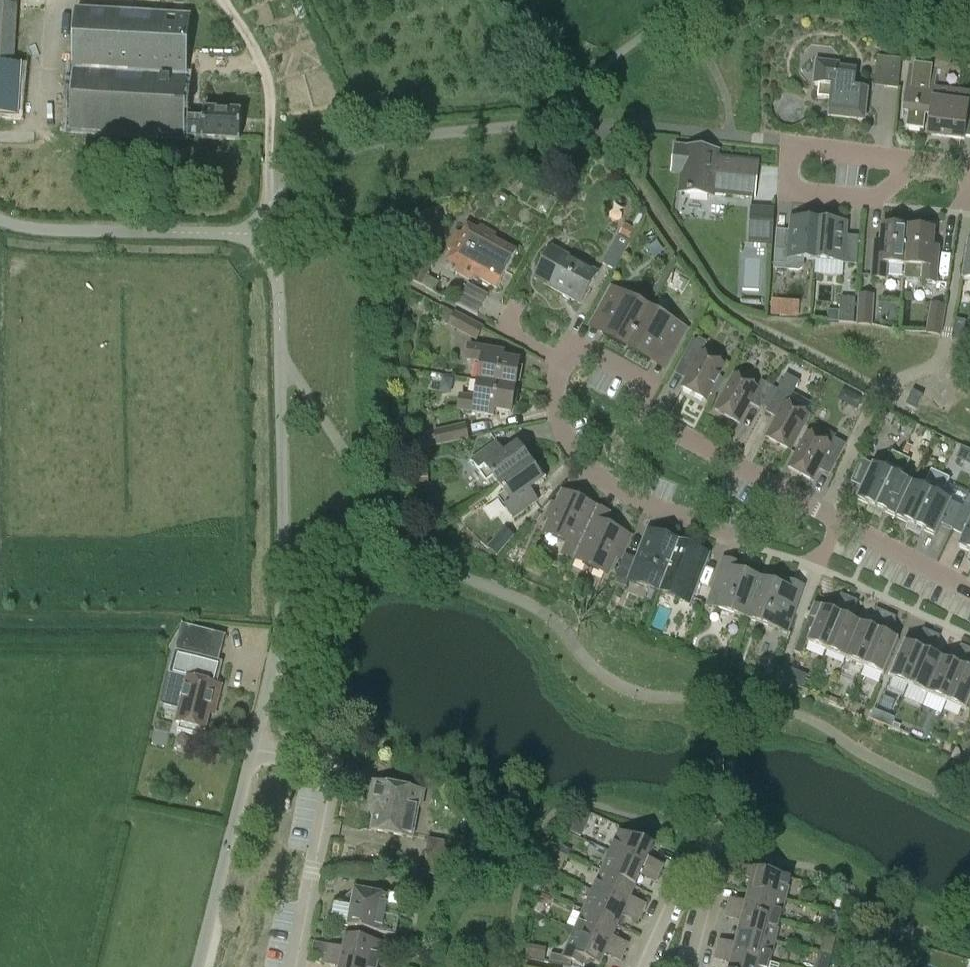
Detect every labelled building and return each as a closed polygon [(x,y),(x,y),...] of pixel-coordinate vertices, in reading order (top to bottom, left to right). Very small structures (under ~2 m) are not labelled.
[(16,45),(18,5),(0,4),(0,115),(19,116),(22,67),(14,67),(16,45)] [(185,138),(185,137),(202,138),(241,141),(242,112),(204,110),(204,114),(187,113),(189,75),(187,75),(191,15),(75,9),(68,131),(185,138)] [(886,88),(898,89),(901,59),(889,58),(886,88)] [(828,117),(864,121),(867,89),(855,88),(857,71),(840,69),(840,65),(817,62),(814,85),(819,86),(817,98),(830,100),(828,117)] [(965,140),(969,100),(969,93),(934,88),(936,69),(909,66),(903,113),(908,114),(906,128),(923,130),(925,116),(930,117),(928,135),(965,140)] [(714,192),(753,197),(757,163),(718,159),(719,153),(673,148),(670,174),(682,175),(680,192),(714,196),(714,192)] [(751,242),(770,243),(772,212),(752,211),(751,242)] [(805,259),(816,260),(819,222),(791,220),(788,252),(775,251),(774,269),(799,271),(804,268),(805,259)] [(819,222),(816,260),(844,262),(847,224),(819,222)] [(474,277),(497,289),(517,251),(494,239),(497,235),(480,226),(478,230),(467,224),(461,235),(457,233),(440,264),(472,281),(474,277)] [(886,264),(905,266),(908,229),(882,228),(881,245),(875,244),(872,279),(885,280),(886,264)] [(934,231),(908,229),(905,266),(904,279),(923,280),(923,282),(936,283),(939,249),(933,248),(934,231)] [(631,243),(618,236),(603,264),(615,271),(631,243)] [(534,279),(581,305),(598,273),(551,247),(534,279)] [(423,259),(411,281),(422,286),(433,265),(423,259)] [(629,345),(649,308),(612,287),(597,314),(609,320),(602,335),(603,335),(605,331),(629,345)] [(858,324),(871,325),(873,296),(860,296),(858,324)] [(840,298),(839,323),(854,324),(855,298),(840,298)] [(774,299),(774,315),(802,316),(802,300),(774,299)] [(945,307),(932,305),(927,333),(940,335),(945,307)] [(649,308),(629,345),(654,359),(652,363),(653,363),(661,349),(673,356),(687,330),(649,308)] [(449,325),(476,340),(482,328),(456,314),(449,325)] [(955,319),(952,340),(963,342),(966,321),(955,319)] [(706,401),(710,394),(715,397),(725,379),(720,376),(725,366),(702,353),(705,346),(694,340),(676,372),(687,378),(682,388),(706,401)] [(482,363),(479,382),(515,388),(520,362),(503,359),(503,353),(469,348),(467,361),(482,363)] [(761,410),(769,394),(773,387),(761,381),(758,388),(734,375),(715,411),(740,424),(750,404),(761,410)] [(766,438),(791,451),(810,416),(787,404),(799,382),(786,376),(766,413),(777,418),(766,438)] [(511,413),(515,388),(479,382),(476,400),(461,398),(459,411),(493,416),(494,410),(511,413)] [(923,396),(913,391),(906,406),(916,410),(923,396)] [(468,439),(465,426),(435,432),(438,445),(468,439)] [(830,475),(834,467),(846,445),(835,439),(831,446),(807,433),(788,468),(813,481),(819,470),(830,475)] [(493,478),(499,486),(530,463),(525,455),(528,453),(520,442),(504,454),(497,443),(471,461),(486,482),(493,478)] [(866,511),(874,515),(901,456),(892,452),(884,470),(861,459),(851,482),(862,488),(856,499),(869,505),(866,511)] [(884,512),(896,518),(912,483),(902,479),(911,460),(901,456),(874,515),(881,518),(884,512)] [(530,463),(499,486),(504,494),(498,498),(513,519),(538,501),(531,491),(546,479),(539,469),(536,471),(530,463)] [(912,483),(896,518),(908,524),(905,530),(913,533),(941,474),(931,470),(923,488),(912,483)] [(941,525),(952,530),(963,507),(941,497),(950,479),(941,474),(913,533),(920,536),(923,531),(936,537),(941,525)] [(565,553),(575,558),(596,510),(565,496),(549,533),(570,542),(565,553)] [(963,507),(952,530),(963,535),(958,547),(969,553),(969,511),(963,507)] [(606,515),(596,510),(575,558),(605,572),(622,535),(601,526),(606,515)] [(629,580),(659,592),(676,549),(661,543),(663,538),(647,531),(636,559),(625,555),(614,583),(626,588),(629,580)] [(498,555),(511,540),(502,532),(489,548),(498,555)] [(691,555),(676,549),(659,592),(691,604),(710,556),(693,549),(691,555)] [(748,619),(761,580),(730,570),(722,592),(712,588),(706,605),(748,619)] [(761,580),(748,619),(789,633),(795,616),(785,613),(792,591),(761,580)] [(827,651),(849,598),(841,594),(833,612),(815,604),(809,617),(805,626),(795,649),(804,653),(809,643),(827,651)] [(827,651),(845,659),(860,624),(850,620),(858,602),(849,598),(827,651)] [(845,659),(864,667),(887,614),(878,610),(871,628),(860,624),(845,659)] [(896,617),(887,614),(864,667),(884,675),(899,640),(888,636),(896,617)] [(189,626),(183,647),(209,654),(214,632),(189,626)] [(909,686),(932,633),(923,629),(916,647),(905,643),(890,678),(909,686)] [(928,694),(943,659),(933,655),(941,637),(932,633),(909,686),(928,694)] [(928,694),(947,702),(969,649),(961,645),(953,663),(943,659),(928,694)] [(947,702),(966,710),(969,702),(969,649),(947,702)] [(211,712),(215,713),(221,686),(217,685),(222,663),(175,651),(169,674),(187,679),(176,723),(180,724),(178,731),(201,737),(203,730),(206,730),(211,712)] [(412,838),(418,807),(421,808),(424,792),(373,782),(368,806),(376,807),(371,830),(412,838)] [(619,831),(610,851),(659,874),(663,865),(648,858),(653,846),(619,831)] [(427,856),(453,860),(456,844),(428,839),(426,856),(427,856)] [(659,874),(610,851),(601,871),(635,887),(640,876),(655,882),(659,874)] [(453,860),(427,856),(424,874),(450,879),(453,860)] [(749,891),(786,900),(791,878),(731,863),(729,873),(752,879),(749,891)] [(601,871),(592,891),(642,913),(646,904),(630,898),(635,887),(601,871)] [(395,936),(399,916),(403,899),(355,890),(352,906),(335,903),(331,924),(395,936)] [(642,913),(592,891),(583,911),(618,926),(623,915),(638,922),(642,913)] [(781,921),(786,900),(749,891),(746,902),(730,898),(728,908),(781,921)] [(741,921),(738,933),(775,942),(781,921),(728,908),(725,917),(741,921)] [(583,911),(574,930),(624,953),(628,944),(613,937),(618,926),(583,911)] [(624,953),(574,930),(562,958),(572,962),(582,966),(585,960),(600,966),(605,955),(620,961),(624,953)] [(719,940),(717,950),(770,963),(775,942),(738,933),(735,944),(719,940)] [(325,955),(379,965),(383,943),(346,936),(343,948),(311,942),(310,952),(325,955)] [(730,966),(769,966),(770,963),(717,950),(715,959),(731,963),(730,966)] [(379,965),(325,955),(323,964),(339,966),(378,966),(379,965)] [(571,966),(572,962),(562,958),(563,956),(552,956),(550,957),(549,962),(571,966)]
